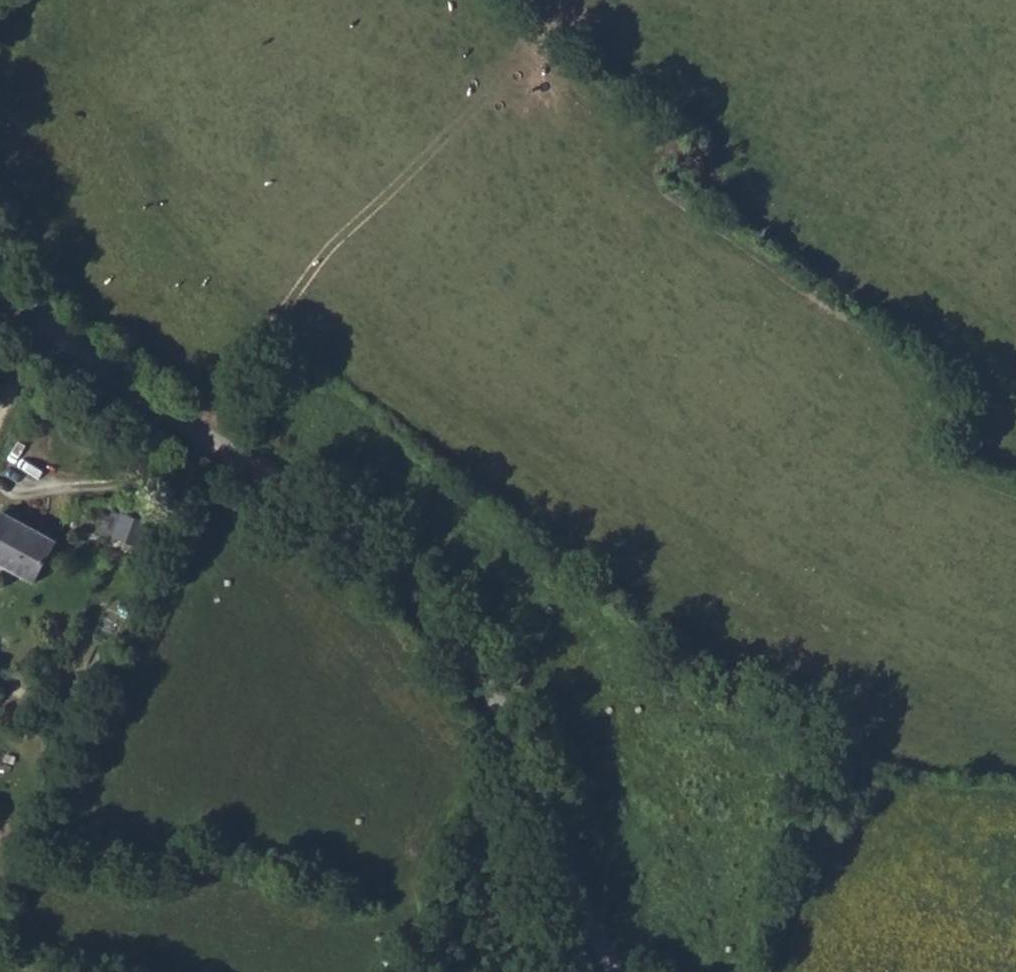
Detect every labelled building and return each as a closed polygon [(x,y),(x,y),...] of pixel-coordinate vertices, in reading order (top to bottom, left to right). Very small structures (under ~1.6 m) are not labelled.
[(34,582),(57,543),(5,512),(0,520),(0,564),(34,582)]
